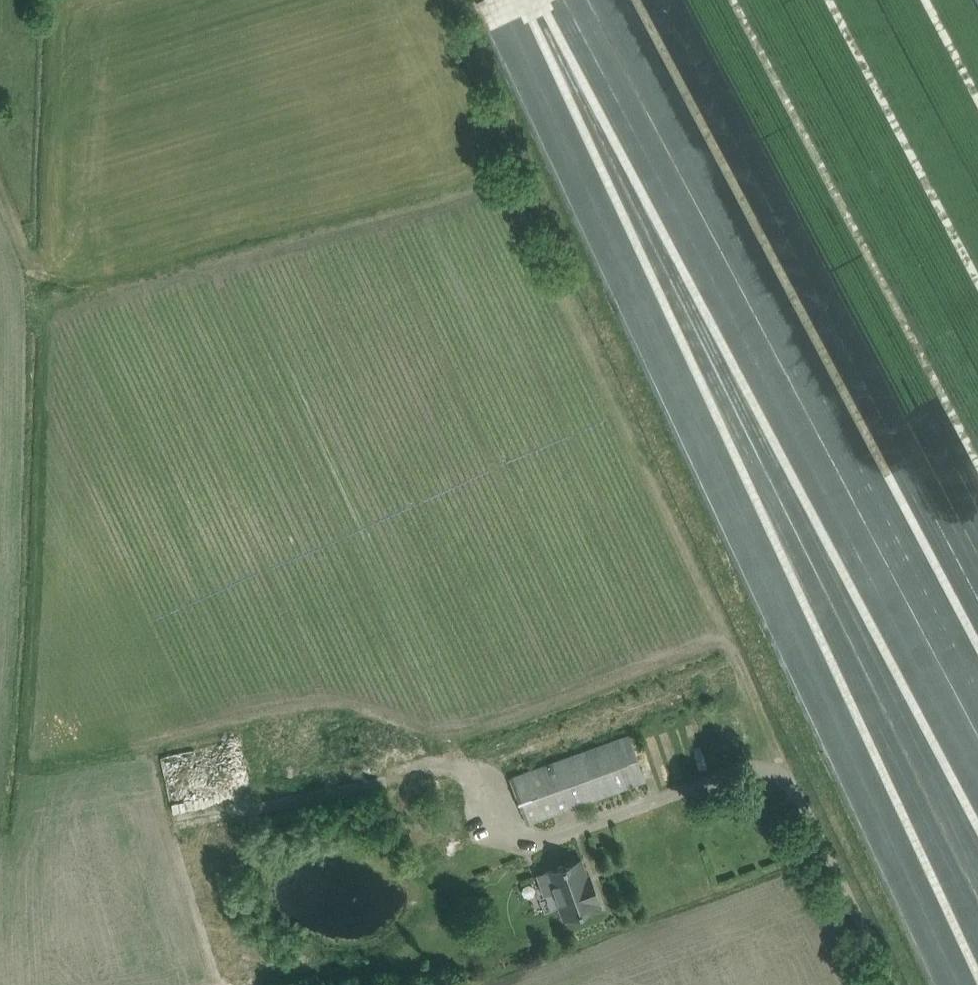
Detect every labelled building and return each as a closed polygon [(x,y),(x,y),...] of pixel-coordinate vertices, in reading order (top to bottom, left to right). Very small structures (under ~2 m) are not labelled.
[(527,823),(534,820),(645,780),(629,734),(510,777),(527,823)] [(174,780),(190,777),(186,758),(170,761),(174,780)] [(596,901),(599,900),(592,882),(590,883),(581,858),(537,874),(544,893),(554,889),(564,917),(598,905),(596,901)]
